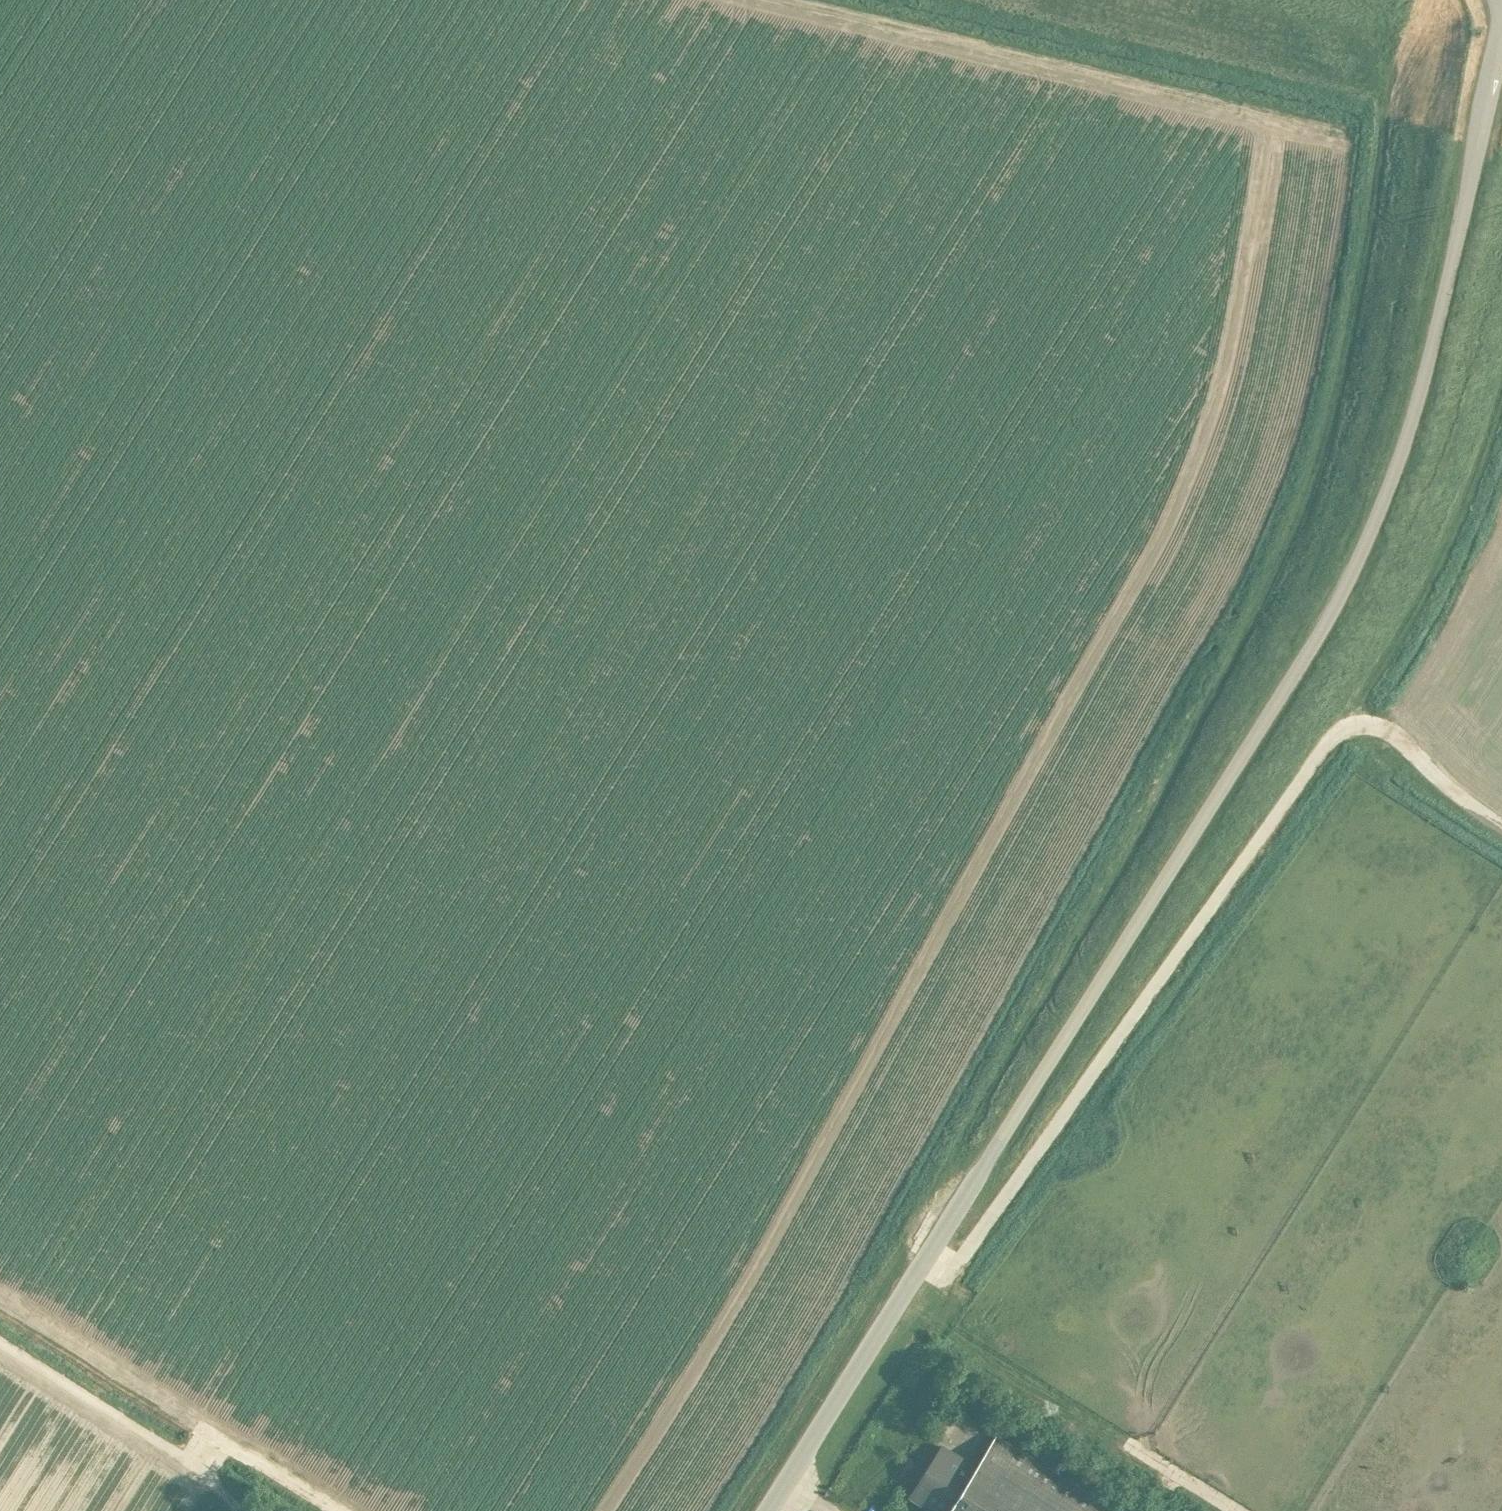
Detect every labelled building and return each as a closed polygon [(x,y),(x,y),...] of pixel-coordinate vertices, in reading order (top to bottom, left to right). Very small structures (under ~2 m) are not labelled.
[(994,1433),(945,1510),(1118,1510),(994,1433)] [(932,1510),(945,1510),(974,1465),(940,1444),(907,1496),(932,1510)]
